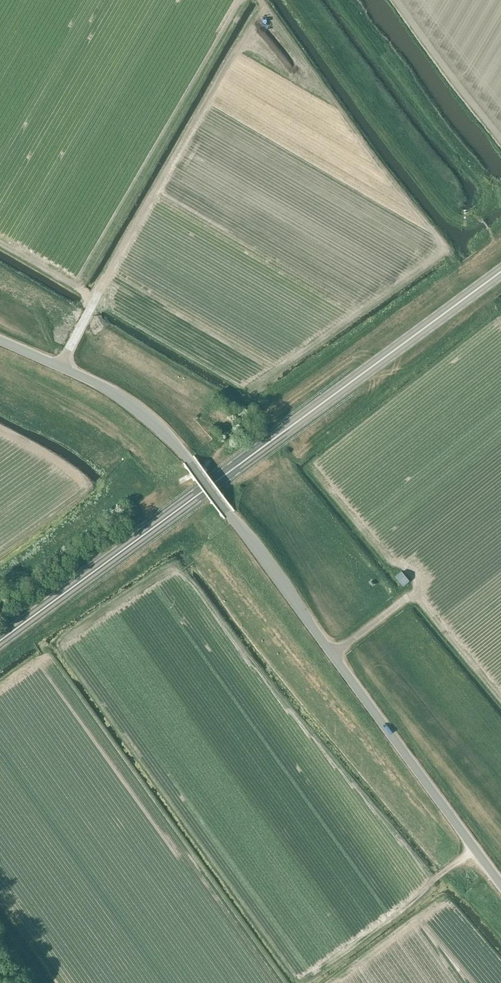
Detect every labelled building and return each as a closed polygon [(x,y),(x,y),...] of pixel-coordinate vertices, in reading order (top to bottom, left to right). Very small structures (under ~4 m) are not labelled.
[(219,411),(215,413),(228,430),(231,428),(219,411)] [(410,581),(401,571),(395,576),(404,586),(410,581)]
